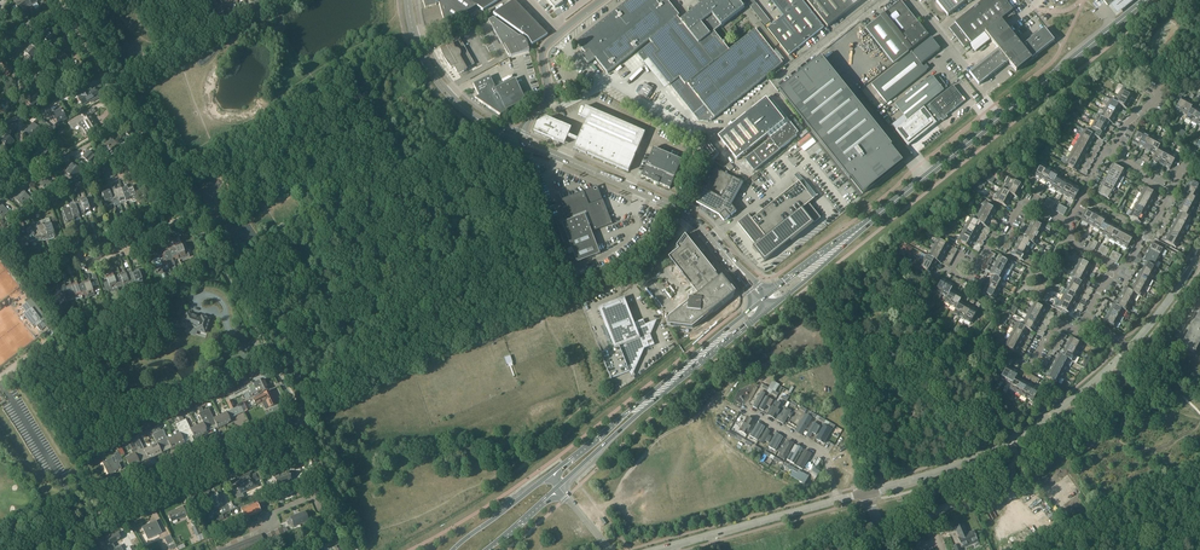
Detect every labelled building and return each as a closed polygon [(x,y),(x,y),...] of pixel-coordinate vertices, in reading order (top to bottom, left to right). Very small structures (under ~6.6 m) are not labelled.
[(11,7),(14,11),(18,9),(21,13),(28,9),(25,4),(26,3),(24,0),(17,0),(14,3),(15,4),(11,7)] [(26,3),(25,4),(28,9),(33,5),(35,9),(39,7),(36,3),(38,2),(36,0),(24,0),(26,3)] [(224,9),(219,0),(214,0),(211,2),(213,4),(211,6),(216,14),(224,9)] [(224,9),(230,5),(227,0),(219,0),(224,9)] [(468,0),(422,0),(425,8),(436,5),(436,4),(439,4),(445,25),(476,6),(468,0)] [(476,6),(477,6),(476,6),(481,9),(483,11),(500,0),(468,0),(476,6)] [(522,9),(513,0),(493,13),(503,21),(522,9)] [(548,1),(555,9),(563,2),(566,0),(548,0),(548,1)] [(576,42),(585,53),(581,56),(588,64),(595,58),(608,73),(649,40),(652,43),(638,54),(644,61),(649,57),(670,84),(670,83),(698,119),(708,122),(710,120),(711,121),(783,63),(782,62),(784,60),(775,49),(773,51),(755,29),(729,50),(714,31),(744,7),(738,0),(706,0),(680,21),(677,17),(680,15),(676,12),(667,0),(628,0),(582,37),(576,42)] [(747,3),(752,8),(757,4),(753,0),(751,0),(747,3)] [(772,1),(783,16),(803,1),(802,0),(774,0),(772,1)] [(826,25),(828,27),(862,0),(806,0),(826,25)] [(881,16),(866,28),(894,63),(909,51),(913,48),(902,35),(918,23),(913,17),(900,0),(884,13),(881,16)] [(948,16),(967,1),(969,3),(973,0),(935,0),(948,16)] [(955,23),(949,28),(952,33),(964,47),(970,43),(971,43),(1013,10),(1005,0),(983,0),(955,23)] [(1110,5),(1117,14),(1133,2),(1132,0),(1117,0),(1110,5)] [(783,16),(776,22),(783,32),(791,26),(810,10),(803,1),(783,16)] [(530,18),(522,9),(503,21),(514,28),(530,18)] [(810,10),(791,26),(805,43),(824,27),(823,26),(810,10)] [(519,36),(493,18),(489,20),(504,45),(519,36)] [(530,18),(514,28),(524,35),(539,26),(530,18)] [(36,27),(32,20),(27,24),(31,31),(36,27)] [(1008,62),(1016,71),(1016,72),(1032,59),(1054,41),(1045,28),(1022,47),(1001,20),(985,33),(999,49),(1008,62)] [(776,22),(768,29),(775,38),(783,32),(776,22)] [(918,23),(902,35),(913,48),(928,36),(918,23)] [(547,35),(539,26),(524,35),(527,38),(532,45),(547,35),(547,36),(547,35)] [(791,26),(783,32),(797,49),(805,43),(791,26)] [(52,34),(51,35),(49,32),(44,38),(53,46),(55,48),(60,43),(58,41),(58,40),(52,34)] [(783,32),(775,38),(789,55),(797,49),(783,32)] [(970,45),(976,52),(990,40),(984,33),(970,45)] [(519,36),(504,45),(510,57),(529,51),(526,41),(519,36)] [(446,45),(446,44),(439,48),(440,48),(444,59),(451,68),(451,69),(454,67),(457,72),(456,72),(462,69),(463,72),(466,70),(465,67),(473,63),(465,50),(464,50),(463,48),(464,48),(458,38),(450,42),(451,45),(447,47),(445,45),(446,45)] [(886,103),(927,71),(921,64),(940,49),(931,38),(912,53),(912,52),(910,53),(911,54),(872,85),(886,103)] [(38,58),(41,55),(39,53),(40,53),(32,46),(25,53),(33,60),(36,56),(38,58)] [(1008,62),(999,49),(969,72),(979,85),(1008,62)] [(64,66),(70,59),(62,52),(56,59),(64,66)] [(892,146),(849,92),(821,57),(779,90),(850,179),(851,179),(863,194),(903,162),(896,152),(891,146),(892,146)] [(11,73),(10,72),(13,68),(11,67),(4,61),(0,65),(0,71),(7,77),(11,73)] [(38,69),(36,68),(32,73),(30,76),(39,84),(47,75),(39,68),(38,69)] [(62,78),(59,75),(57,78),(57,79),(55,81),(64,90),(70,84),(63,77),(62,78)] [(506,112),(506,110),(525,101),(515,79),(495,88),(489,76),(473,84),(479,96),(475,98),(500,115),(506,112)] [(932,76),(913,91),(925,106),(944,90),(943,90),(947,87),(940,78),(936,81),(932,76)] [(953,86),(924,108),(937,124),(941,120),(943,121),(947,118),(945,116),(965,101),(953,86)] [(1121,91),(1118,96),(1130,102),(1133,97),(1132,97),(1133,96),(1132,95),(1132,93),(1133,91),(1130,89),(1127,88),(1126,90),(1124,89),(1125,87),(1123,86),(1122,88),(1121,91)] [(88,105),(98,99),(97,97),(98,96),(95,89),(80,98),(84,104),(86,103),(88,105)] [(925,106),(913,91),(895,106),(904,116),(892,126),(896,130),(907,121),(907,120),(925,106)] [(26,99),(32,105),(35,102),(38,104),(43,100),(36,94),(34,96),(31,93),(26,99)] [(12,102),(5,95),(0,101),(0,102),(6,107),(12,102)] [(1115,102),(1114,102),(1121,106),(1126,109),(1130,102),(1118,96),(1115,102)] [(767,135),(785,121),(766,98),(718,136),(737,159),(767,135)] [(1182,98),(1176,110),(1181,113),(1185,106),(1188,101),(1182,98)] [(1109,99),(1106,105),(1118,111),(1121,106),(1114,102),(1115,102),(1109,99)] [(1185,106),(1181,113),(1187,116),(1192,106),(1194,104),(1188,101),(1185,106)] [(1106,105),(1103,111),(1115,117),(1118,111),(1106,105)] [(561,124),(547,118),(538,122),(534,131),(554,140),(564,145),(567,138),(577,142),(574,149),(586,154),(587,153),(629,172),(635,156),(637,153),(645,133),(585,106),(581,117),(587,119),(582,129),(584,130),(583,133),(581,132),(578,139),(569,135),(572,128),(561,123),(561,124)] [(1187,116),(1185,118),(1191,122),(1198,109),(1192,106),(1187,116)] [(907,121),(896,130),(908,146),(911,144),(923,135),(927,131),(936,124),(937,124),(924,108),(914,115),(907,121)] [(58,124),(66,120),(60,109),(52,113),(58,124)] [(1191,122),(1197,125),(1199,120),(1199,111),(1198,109),(1191,122)] [(1100,116),(1100,117),(1110,122),(1109,122),(1112,123),(1115,117),(1103,111),(1100,116)] [(87,117),(85,113),(68,124),(71,129),(79,124),(79,125),(80,125),(81,126),(82,126),(83,126),(84,125),(85,125),(86,127),(83,129),(87,135),(85,136),(87,139),(92,136),(91,133),(98,129),(90,115),(87,117)] [(1098,115),(1094,121),(1107,127),(1109,122),(1110,122),(1100,117),(1100,116),(1098,115)] [(43,127),(44,126),(45,125),(46,123),(42,119),(39,123),(38,124),(42,128),(43,127)] [(787,119),(785,121),(767,135),(771,139),(745,160),(754,171),(780,151),(780,150),(797,136),(796,135),(803,129),(795,119),(790,123),(787,119)] [(1094,121),(1091,126),(1104,133),(1107,127),(1094,121)] [(33,123),(25,132),(32,138),(39,130),(33,123)] [(1088,132),(1095,136),(1095,137),(1100,139),(1104,133),(1091,126),(1088,132)] [(1079,127),(1076,133),(1080,135),(1092,142),(1095,137),(1095,136),(1088,132),(1083,129),(1079,127)] [(1138,130),(1132,142),(1138,145),(1144,133),(1138,130)] [(9,147),(16,140),(8,133),(2,140),(9,147)] [(1144,133),(1138,145),(1144,148),(1150,136),(1144,133)] [(1080,135),(1077,141),(1089,148),(1092,142),(1080,135)] [(1150,136),(1144,148),(1149,152),(1156,139),(1150,136)] [(111,149),(116,144),(110,137),(104,143),(111,149)] [(1156,139),(1149,152),(1155,155),(1159,148),(1162,143),(1156,139)] [(1077,141),(1074,147),(1086,153),(1089,148),(1077,141)] [(703,149),(700,153),(712,160),(719,155),(710,143),(703,149)] [(34,156),(40,160),(46,150),(37,145),(34,149),(37,151),(34,156)] [(1074,147),(1071,152),(1083,159),(1086,153),(1074,147)] [(657,184),(658,184),(659,184),(670,189),(682,160),(654,148),(642,176),(653,181),(652,182),(654,182),(654,183),(656,184),(657,184)] [(1155,155),(1152,160),(1158,163),(1164,151),(1159,148),(1155,155)] [(90,163),(95,157),(89,151),(83,157),(90,163)] [(1164,151),(1158,163),(1164,166),(1170,154),(1164,151)] [(1071,152),(1068,158),(1080,165),(1083,159),(1071,152)] [(1170,154),(1164,166),(1170,169),(1176,157),(1170,154)] [(1068,158),(1064,164),(1077,171),(1080,165),(1068,158)] [(11,167),(13,174),(24,171),(21,161),(15,162),(16,165),(11,167)] [(73,181),(75,180),(81,172),(72,164),(67,168),(68,169),(65,173),(73,181)] [(1036,174),(1035,176),(1041,179),(1047,167),(1041,164),(1036,174)] [(1113,164),(1110,170),(1122,176),(1125,170),(1113,164)] [(1047,167),(1041,179),(1046,182),(1053,170),(1047,167)] [(724,222),(732,216),(737,212),(731,205),(743,183),(733,178),(716,168),(704,189),(696,203),(719,216),(724,222)] [(95,179),(102,177),(99,169),(92,172),(95,179)] [(1053,170),(1046,182),(1052,185),(1052,186),(1057,176),(1059,174),(1053,170)] [(1110,170),(1107,175),(1119,182),(1122,176),(1110,170)] [(1107,175),(1104,181),(1116,188),(1119,182),(1107,175)] [(1052,185),(1050,188),(1057,191),(1063,179),(1057,176),(1052,186),(1052,185)] [(1008,177),(1005,183),(1006,184),(1009,185),(1021,192),(1024,186),(1012,179),(1008,177)] [(47,189),(52,184),(45,178),(40,183),(47,189)] [(1063,179),(1057,191),(1062,194),(1069,182),(1063,179)] [(1187,186),(1199,193),(1199,191),(1199,186),(1190,180),(1187,186)] [(1104,181),(1100,187),(1113,193),(1116,188),(1104,181)] [(748,215),(738,223),(753,242),(754,242),(756,245),(753,247),(764,262),(787,244),(787,243),(790,241),(791,242),(814,224),(814,223),(821,218),(809,204),(814,199),(813,199),(799,182),(752,220),(748,215)] [(1069,182),(1062,194),(1068,197),(1074,185),(1069,182)] [(1006,184),(1003,189),(1006,191),(1005,191),(1013,195),(1012,195),(1017,198),(1021,192),(1009,185),(1006,184)] [(1074,185),(1068,197),(1074,201),(1080,189),(1074,185)] [(127,186),(127,187),(131,199),(132,202),(138,200),(133,186),(127,188),(127,186)] [(1187,186),(1183,192),(1186,194),(1196,199),(1199,193),(1187,186)] [(125,201),(120,187),(115,189),(115,188),(114,188),(119,200),(120,204),(126,202),(125,201)] [(131,199),(127,187),(121,189),(121,187),(120,187),(125,201),(131,199)] [(1100,187),(1097,193),(1102,195),(1109,199),(1113,193),(1100,187)] [(1144,187),(1141,193),(1153,200),(1157,194),(1144,187)] [(120,204),(119,201),(119,200),(114,188),(109,190),(109,189),(108,189),(113,201),(114,204),(114,206),(120,204)] [(1000,188),(997,194),(1010,200),(1012,195),(1013,195),(1005,191),(1006,191),(1003,189),(1000,188)] [(108,206),(114,204),(113,201),(108,189),(103,191),(108,206)] [(560,201),(568,221),(562,223),(577,262),(600,254),(592,231),(611,224),(605,209),(607,208),(606,205),(604,206),(599,193),(591,189),(578,194),(577,193),(575,194),(575,195),(560,201)] [(28,206),(32,203),(29,200),(31,197),(24,190),(16,199),(23,205),(25,203),(28,206)] [(1141,193),(1138,199),(1150,205),(1153,200),(1141,193)] [(43,198),(39,194),(35,198),(38,202),(43,198)] [(996,194),(993,200),(994,200),(993,202),(997,204),(998,202),(1006,207),(1010,200),(997,194),(996,194)] [(1186,194),(1183,199),(1183,200),(1183,199),(1195,206),(1198,200),(1196,199),(1186,194)] [(89,209),(95,207),(91,195),(85,197),(89,209)] [(84,212),(90,210),(89,209),(85,197),(85,199),(80,201),(84,212)] [(44,207),(51,204),(48,198),(41,202),(44,207)] [(1047,198),(1044,205),(1048,207),(1052,200),(1047,198)] [(1138,199),(1135,204),(1147,211),(1150,205),(1138,199)] [(1183,199),(1180,205),(1192,211),(1195,206),(1183,199),(1183,200),(1183,199)] [(79,215),(85,213),(84,212),(80,201),(80,202),(75,204),(79,215)] [(0,203),(0,213),(4,217),(10,210),(2,204),(1,205),(0,203)] [(984,203),(981,209),(993,216),(996,210),(984,203)] [(79,217),(79,215),(75,204),(74,204),(75,205),(69,207),(73,219),(79,217)] [(1135,204),(1132,210),(1144,217),(1147,211),(1135,204)] [(1177,210),(1177,211),(1179,212),(1189,217),(1192,211),(1180,205),(1177,210)] [(15,217),(20,211),(16,207),(11,212),(15,217)] [(68,222),(74,220),(73,219),(69,207),(69,208),(64,210),(68,222)] [(981,209),(978,215),(990,221),(993,216),(981,209)] [(1082,221),(1080,224),(1086,228),(1088,224),(1094,212),(1089,209),(1082,221)] [(1132,210),(1129,216),(1135,220),(1141,223),(1143,220),(1144,217),(1132,210)] [(1094,212),(1088,224),(1094,227),(1100,215),(1094,212)] [(1179,212),(1176,218),(1189,224),(1192,218),(1189,217),(1179,212)] [(975,220),(975,221),(982,224),(982,225),(987,227),(990,221),(978,215),(975,220)] [(1100,215),(1094,227),(1099,230),(1100,230),(1105,221),(1106,218),(1100,215)] [(970,217),(967,223),(979,230),(982,225),(982,224),(975,221),(975,220),(970,217)] [(1176,218),(1173,223),(1185,230),(1189,224),(1176,218)] [(1032,221),(1029,226),(1041,233),(1044,228),(1050,230),(1051,227),(1046,225),(1040,222),(1035,219),(1034,222),(1032,221)] [(1099,230),(1098,233),(1104,236),(1110,224),(1105,221),(1100,230),(1099,230)] [(54,235),(50,223),(44,225),(43,224),(47,236),(48,237),(54,235)] [(967,223),(963,229),(976,236),(979,230),(967,223)] [(1173,223),(1170,229),(1182,236),(1185,230),(1173,223)] [(47,236),(43,224),(38,226),(37,225),(41,237),(42,238),(47,236)] [(1110,224),(1104,236),(1110,239),(1116,227),(1110,224)] [(41,237),(37,225),(31,227),(31,226),(35,238),(35,239),(41,237)] [(35,238),(31,226),(25,228),(25,227),(29,238),(29,240),(35,238)] [(1029,226),(1026,232),(1038,239),(1041,233),(1029,226)] [(23,241),(29,238),(25,227),(19,229),(23,241)] [(1116,227),(1110,239),(1116,242),(1122,230),(1116,227)] [(963,229),(960,235),(973,242),(976,236),(963,229)] [(1170,229),(1167,235),(1179,242),(1182,236),(1170,229)] [(1122,230),(1116,242),(1121,245),(1128,233),(1122,230)] [(1023,238),(1033,243),(1032,243),(1035,245),(1038,239),(1026,232),(1023,238)] [(1128,233),(1121,245),(1127,248),(1134,236),(1128,233)] [(668,319),(667,325),(692,328),(712,312),(713,313),(734,296),(734,295),(719,278),(686,235),(677,247),(679,249),(669,258),(690,284),(688,303),(668,319)] [(960,235),(957,241),(970,248),(973,242),(960,235)] [(1167,235),(1164,241),(1165,241),(1176,248),(1179,242),(1167,235)] [(1021,236),(1017,242),(1030,249),(1032,243),(1033,243),(1023,238),(1021,236)] [(937,239),(934,244),(946,251),(949,245),(937,239)] [(1017,242),(1014,248),(1026,255),(1030,249),(1017,242)] [(1152,243),(1149,249),(1161,255),(1164,250),(1158,246),(1152,243)] [(180,260),(185,258),(180,244),(174,246),(179,259),(180,260)] [(934,244),(931,250),(943,257),(946,251),(934,244)] [(173,261),(179,259),(174,246),(174,247),(169,249),(173,261)] [(1014,248),(1011,254),(1023,261),(1026,255),(1014,248)] [(169,266),(175,264),(173,261),(169,249),(168,249),(168,250),(164,252),(169,266)] [(1149,249),(1146,255),(1158,261),(1161,255),(1149,249)] [(928,256),(937,261),(937,262),(940,263),(943,257),(931,250),(928,256)] [(169,268),(169,266),(164,252),(163,252),(163,253),(158,255),(163,268),(163,270),(169,268)] [(925,254),(922,260),(934,267),(937,262),(937,261),(928,256),(925,254)] [(157,271),(163,268),(158,255),(158,257),(152,259),(157,271)] [(1146,255),(1143,261),(1145,262),(1155,267),(1158,261),(1146,255)] [(999,256),(996,262),(1008,269),(1011,263),(1007,260),(1008,259),(1004,256),(1003,259),(999,256)] [(1080,259),(1076,265),(1088,271),(1092,265),(1080,259)] [(919,266),(918,268),(923,270),(924,269),(931,273),(934,267),(922,260),(919,266)] [(996,262),(993,268),(1005,274),(1008,276),(1011,271),(1008,269),(996,262)] [(1145,262),(1142,267),(1154,274),(1157,268),(1155,267),(1145,262)] [(1076,265),(1073,271),(1085,277),(1088,271),(1076,265)] [(589,272),(587,267),(575,272),(577,277),(589,272)] [(1142,267),(1139,273),(1151,280),(1154,274),(1142,267)] [(993,268),(989,274),(992,275),(1002,280),(1005,274),(993,268)] [(117,286),(113,275),(112,270),(109,271),(110,275),(107,276),(108,280),(107,280),(108,283),(109,282),(111,288),(117,286)] [(136,284),(142,282),(138,270),(132,273),(136,283),(136,284)] [(136,283),(132,273),(132,271),(126,273),(130,285),(136,283)] [(1073,271),(1070,277),(1073,278),(1082,283),(1083,283),(1082,283),(1085,277),(1073,271)] [(125,289),(130,287),(130,285),(125,272),(120,274),(124,286),(125,289)] [(45,283),(49,280),(45,273),(40,277),(45,283)] [(119,288),(124,286),(120,274),(119,273),(113,275),(117,286),(117,287),(118,287),(119,288)] [(1139,273),(1136,279),(1148,285),(1149,286),(1153,280),(1151,280),(1139,273)] [(992,275),(989,281),(1001,287),(1004,281),(1002,280),(992,275)] [(1073,278),(1070,283),(1082,290),(1085,284),(1083,283),(1082,283),(1073,278)] [(935,286),(932,292),(934,293),(936,291),(941,294),(948,282),(942,279),(937,288),(935,286)] [(1136,279),(1133,285),(1145,291),(1148,285),(1136,279)] [(94,294),(90,281),(84,283),(83,282),(88,295),(88,296),(94,294)] [(989,281),(986,286),(998,293),(1001,287),(989,281)] [(88,295),(83,282),(78,284),(77,283),(81,295),(82,297),(88,295)] [(948,282),(941,294),(947,297),(951,290),(954,285),(948,282)] [(81,295),(77,283),(71,285),(71,284),(75,296),(75,297),(81,295)] [(1070,283),(1067,289),(1079,296),(1082,290),(1070,283)] [(75,296),(71,284),(65,286),(65,285),(69,297),(69,298),(75,296)] [(63,298),(69,297),(65,285),(59,287),(63,298)] [(1130,290),(1137,294),(1137,295),(1142,297),(1145,291),(1133,285),(1130,290)] [(986,286),(983,293),(995,299),(998,293),(986,286)] [(1063,287),(1060,293),(1064,295),(1076,302),(1079,296),(1067,289),(1063,287)] [(1125,288),(1122,293),(1134,300),(1137,295),(1137,294),(1130,290),(1125,288)] [(947,297),(944,302),(950,306),(957,293),(951,290),(947,297)] [(957,293),(950,306),(956,309),(960,302),(963,296),(957,293)] [(1122,293),(1118,299),(1131,306),(1134,300),(1122,293)] [(1064,295),(1060,301),(1072,307),(1076,302),(1064,295)] [(39,331),(49,324),(29,297),(24,301),(26,304),(22,306),(27,313),(23,315),(33,328),(35,326),(39,331)] [(624,297),(598,308),(606,328),(614,349),(611,350),(610,350),(601,354),(611,379),(625,374),(629,372),(630,372),(635,370),(644,349),(654,345),(650,335),(654,327),(652,322),(645,325),(645,324),(643,320),(639,322),(639,321),(637,322),(634,323),(634,322),(624,297)] [(174,315),(180,317),(185,301),(176,298),(173,307),(176,308),(174,315)] [(1057,299),(1054,305),(1062,309),(1062,310),(1068,314),(1068,313),(1069,313),(1072,307),(1060,301),(1057,299)] [(1115,305),(1125,310),(1127,312),(1131,306),(1118,299),(1115,305)] [(956,309),(953,314),(959,317),(966,305),(960,302),(956,309)] [(1034,302),(1031,308),(1043,315),(1046,309),(1034,302)] [(1113,303),(1110,309),(1122,316),(1125,310),(1115,305),(1113,303)] [(966,305),(959,317),(965,320),(971,308),(966,305)] [(971,308),(965,320),(971,323),(977,311),(971,308)] [(1031,308),(1028,314),(1040,321),(1043,315),(1031,308)] [(1110,309),(1107,315),(1119,322),(1122,316),(1110,309)] [(1181,346),(1193,353),(1195,350),(1199,340),(1199,312),(1181,346)] [(210,319),(209,319),(202,317),(202,318),(187,313),(185,320),(184,320),(183,322),(183,323),(184,323),(183,324),(188,326),(197,329),(198,329),(197,330),(205,333),(206,332),(207,331),(207,329),(207,328),(207,327),(208,325),(208,324),(209,323),(210,321),(209,320),(210,319)] [(1028,314),(1024,320),(1036,326),(1040,321),(1028,314)] [(1107,315),(1103,321),(1115,328),(1119,322),(1107,315)] [(1021,325),(1028,329),(1033,332),(1036,326),(1024,320),(1021,325)] [(79,326),(82,334),(87,332),(85,324),(84,324),(83,321),(79,322),(80,326),(79,326)] [(1016,322),(1013,328),(1025,335),(1028,329),(1021,325),(1016,322)] [(1013,328),(1010,334),(1022,341),(1025,335),(1013,328)] [(1010,334),(1007,340),(1019,346),(1022,341),(1010,334)] [(1070,338),(1067,344),(1079,350),(1082,344),(1070,338)] [(1007,340),(1004,346),(1016,352),(1019,346),(1007,340)] [(1067,344),(1064,349),(1076,356),(1079,350),(1067,344)] [(1061,355),(1071,360),(1073,362),(1076,356),(1064,349),(1061,355)] [(1059,354),(1055,359),(1068,366),(1071,360),(1061,355),(1059,354)] [(509,367),(510,366),(513,376),(514,375),(511,366),(512,366),(511,363),(512,363),(509,356),(507,357),(507,358),(505,358),(507,364),(508,364),(509,367)] [(1055,359),(1052,365),(1065,372),(1068,366),(1055,359)] [(1052,365),(1049,371),(1061,377),(1065,372),(1052,365)] [(1007,366),(1001,378),(1006,381),(1013,369),(1007,366)] [(1013,369),(1006,381),(1012,384),(1016,377),(1019,372),(1013,369)] [(250,379),(257,376),(255,371),(248,375),(250,379)] [(1049,371),(1046,377),(1056,382),(1058,383),(1061,377),(1049,371)] [(1012,384),(1009,389),(1015,392),(1022,380),(1016,377),(1012,384)] [(268,389),(263,379),(253,384),(253,383),(233,393),(234,394),(225,399),(226,402),(242,394),(242,395),(244,394),(247,399),(250,397),(268,389)] [(1022,380),(1015,392),(1021,395),(1027,383),(1022,380)] [(757,409),(768,391),(762,388),(763,385),(757,382),(746,402),(757,409)] [(1027,383),(1021,395),(1027,399),(1033,387),(1027,383)] [(1033,387),(1027,399),(1033,402),(1039,390),(1033,387)] [(768,391),(757,409),(767,414),(777,396),(771,393),(773,390),(769,388),(768,391)] [(256,405),(272,398),(269,391),(253,399),(256,405)] [(782,396),(778,393),(777,396),(767,414),(776,420),(786,402),(781,398),(782,396)] [(792,401),(788,399),(786,402),(776,420),(786,425),(798,404),(797,404),(796,407),(790,404),(792,401)] [(236,408),(232,400),(227,403),(230,410),(220,415),(225,425),(231,422),(230,419),(244,412),(240,406),(236,408)] [(271,411),(277,408),(274,401),(268,404),(271,411)] [(244,412),(249,410),(245,402),(240,405),(244,412)] [(800,409),(801,407),(798,404),(786,425),(795,430),(805,412),(800,409)] [(214,418),(209,409),(204,412),(211,427),(216,425),(218,428),(225,425),(220,415),(214,418)] [(805,412),(795,430),(804,436),(815,418),(809,414),(811,412),(810,411),(808,414),(805,412)] [(202,436),(208,432),(207,429),(211,427),(204,412),(199,414),(203,423),(197,426),(202,436)] [(746,441),(757,422),(739,413),(729,431),(737,435),(742,439),(746,441)] [(816,415),(815,418),(804,436),(814,441),(824,423),(819,420),(820,417),(818,419),(815,418),(816,415)] [(191,429),(186,419),(181,422),(188,437),(193,435),(195,439),(202,436),(197,426),(191,429)] [(179,446),(185,443),(184,440),(188,437),(181,422),(176,424),(180,433),(174,436),(179,446)] [(757,422),(746,441),(752,444),(750,447),(754,449),(756,446),(758,442),(766,428),(757,422)] [(824,423),(814,441),(824,447),(834,429),(834,428),(828,425),(824,423)] [(765,451),(776,433),(766,428),(758,442),(763,445),(761,449),(760,452),(764,454),(765,451)] [(167,437),(163,430),(158,432),(165,448),(170,445),(172,449),(179,446),(174,436),(170,438),(169,437),(168,437),(167,437)] [(155,456),(162,453),(161,450),(165,448),(158,432),(153,435),(156,441),(149,444),(150,447),(155,456)] [(776,433),(765,451),(771,455),(769,457),(773,459),(784,438),(776,433)] [(144,449),(140,440),(138,436),(133,438),(140,454),(141,454),(142,458),(147,455),(149,459),(155,456),(150,447),(144,449)] [(131,468),(140,463),(137,456),(140,454),(133,438),(127,441),(131,450),(132,453),(130,455),(130,456),(126,458),(131,468)] [(784,438),(773,459),(773,460),(775,457),(780,460),(779,463),(773,460),(771,463),(780,469),(782,465),(784,462),(794,444),(784,438)] [(782,465),(780,469),(790,474),(792,470),(793,468),(791,467),(793,464),(795,465),(804,449),(794,444),(784,462),(790,465),(788,468),(782,465)] [(803,473),(814,455),(804,449),(795,465),(793,468),(799,471),(803,473)] [(109,475),(121,468),(119,463),(123,461),(118,452),(114,454),(115,456),(107,460),(107,461),(103,463),(109,475)] [(277,485),(291,480),(288,472),(274,478),(277,485)] [(252,476),(251,473),(240,478),(240,479),(236,482),(237,486),(233,488),(238,499),(243,497),(241,493),(247,491),(246,489),(256,484),(254,481),(259,479),(257,474),(252,476)] [(221,500),(219,496),(220,495),(218,490),(203,497),(204,501),(205,501),(208,508),(208,509),(209,512),(225,505),(222,500),(221,500)] [(231,511),(237,508),(234,501),(228,504),(231,511)] [(260,510),(257,503),(253,505),(252,503),(250,504),(248,505),(249,507),(246,508),(246,507),(241,509),(245,519),(249,517),(248,516),(253,514),(254,515),(260,512),(259,511),(260,510)] [(172,522),(187,515),(183,507),(168,513),(172,522)] [(306,515),(305,511),(290,517),(294,526),(309,521),(308,519),(309,519),(307,515),(306,515)] [(147,539),(162,532),(156,520),(142,527),(147,539)] [(954,546),(955,549),(961,549),(960,548),(962,547),(978,540),(974,531),(972,532),(972,531),(969,532),(969,533),(967,534),(966,532),(963,524),(955,527),(960,537),(958,538),(960,543),(958,544),(954,546)] [(201,534),(196,525),(192,527),(199,541),(204,539),(202,533),(201,534)] [(276,536),(283,533),(281,528),(274,531),(276,536)] [(269,540),(276,537),(273,531),(266,534),(269,540)] [(113,543),(121,539),(117,533),(104,540),(107,546),(109,549),(123,549),(120,545),(115,548),(113,543)] [(264,541),(261,534),(223,548),(224,549),(223,549),(242,549),(264,541)] [(169,549),(176,546),(170,535),(164,538),(169,549)] [(335,546),(336,546),(338,545),(336,541),(332,542),(326,545),(324,546),(326,549),(328,549),(337,549),(335,546)]
